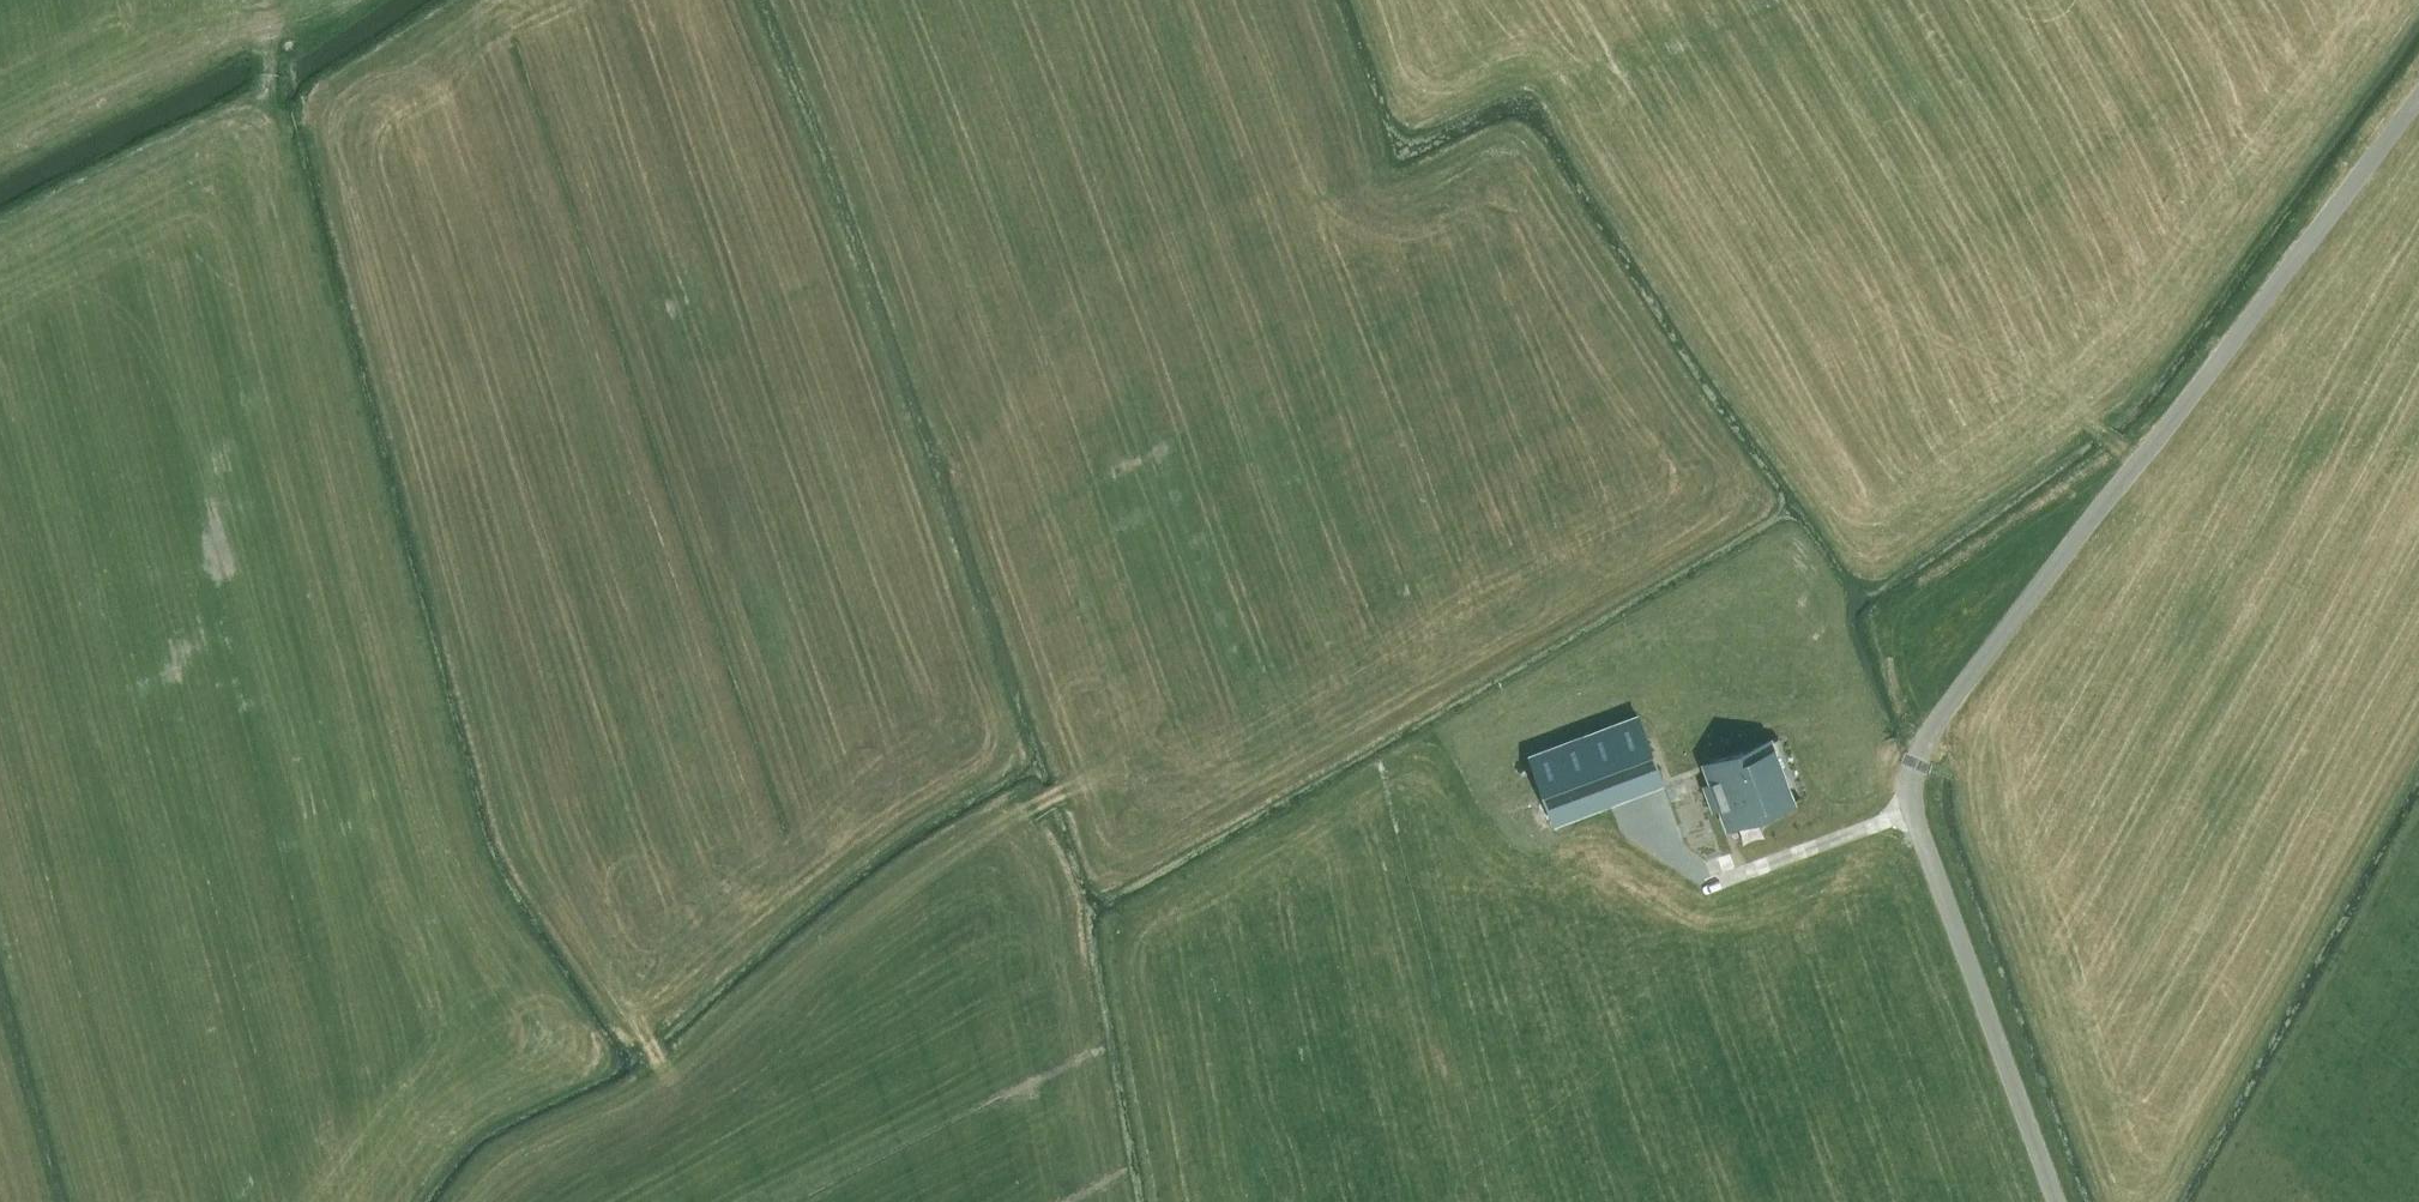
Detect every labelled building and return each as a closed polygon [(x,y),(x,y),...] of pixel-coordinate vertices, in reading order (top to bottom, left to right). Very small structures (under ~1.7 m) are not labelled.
[(1553,821),(1662,781),(1638,718),(1529,758),(1553,821)] [(1786,803),(1763,742),(1707,764),(1730,825),(1786,803)]
